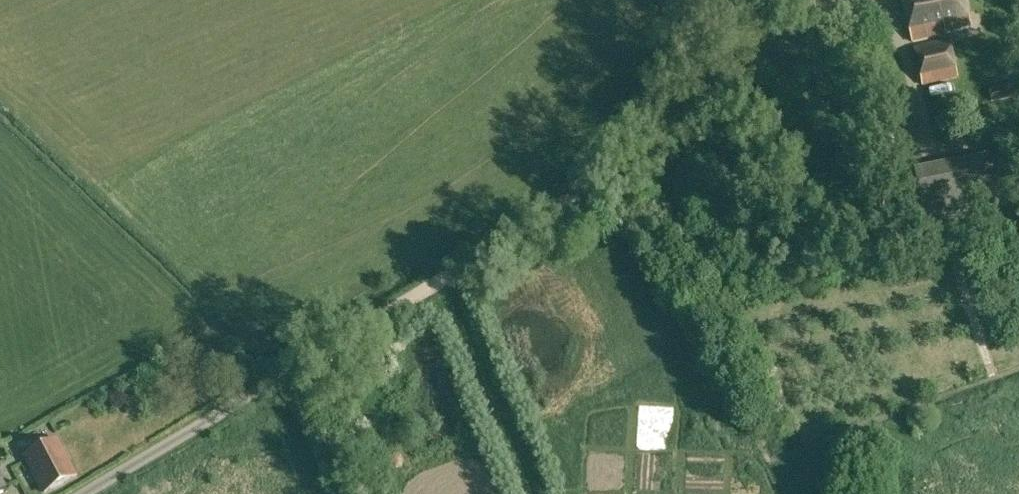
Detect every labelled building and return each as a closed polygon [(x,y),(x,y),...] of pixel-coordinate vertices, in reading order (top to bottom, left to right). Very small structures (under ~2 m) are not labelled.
[(912,41),(970,27),(964,0),(903,0),(912,41)] [(914,46),(923,85),(958,78),(950,39),(914,46)] [(991,100),(1018,95),(1018,90),(1018,82),(989,87),(991,100)] [(923,218),(998,203),(989,154),(913,169),(923,218)] [(26,456),(45,492),(76,475),(57,439),(26,456)]
